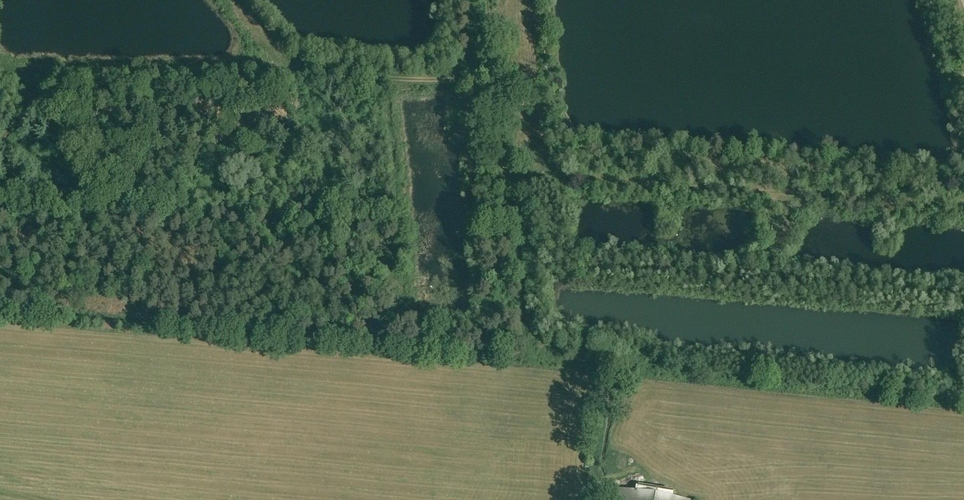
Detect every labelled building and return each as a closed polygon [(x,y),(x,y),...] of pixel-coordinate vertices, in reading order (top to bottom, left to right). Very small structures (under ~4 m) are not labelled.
[(615,488),(615,489),(614,488),(612,499),(686,499),(615,488)]
